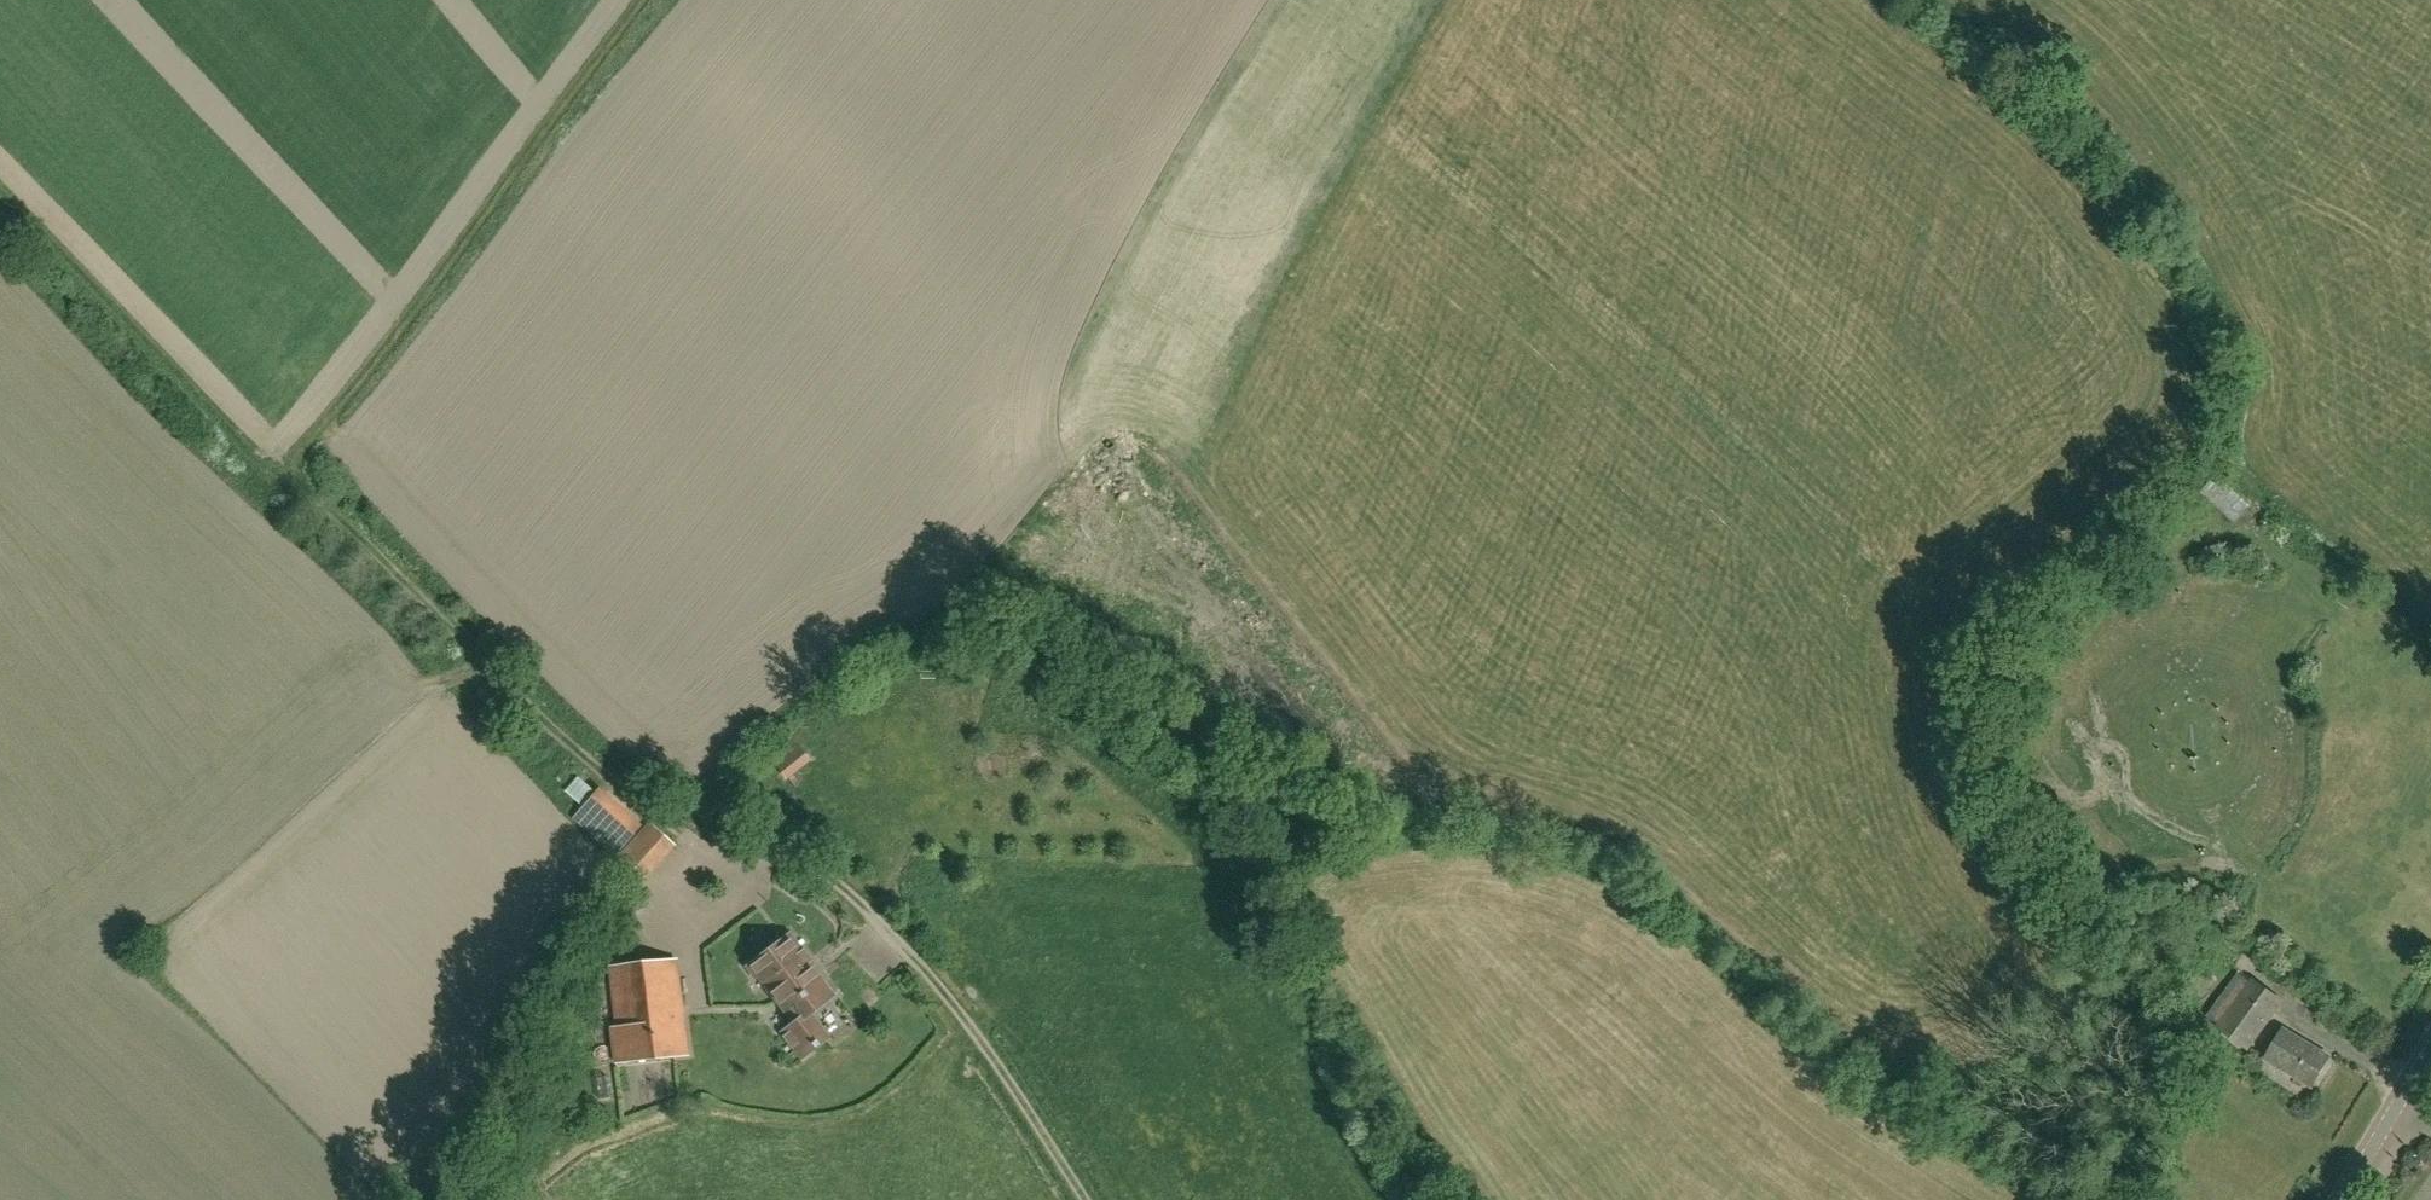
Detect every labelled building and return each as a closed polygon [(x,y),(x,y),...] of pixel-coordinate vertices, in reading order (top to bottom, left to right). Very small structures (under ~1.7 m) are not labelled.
[(2202,492),(2234,519),(2247,504),(2215,477),(2202,492)] [(796,744),(772,762),(786,779),(810,761),(796,744)] [(612,858),(636,827),(609,805),(586,835),(612,858)] [(614,855),(640,880),(673,845),(647,820),(614,855)] [(790,938),(747,969),(755,979),(757,978),(792,1027),(780,1035),(799,1061),(825,1043),(807,1018),(831,1001),(809,970),(812,969),(790,938)] [(610,1027),(614,1062),(685,1055),(676,959),(610,966),(616,1025),(610,1027)] [(2248,1050),(2284,1001),(2250,977),(2215,1025),(2248,1050)] [(2265,1058),(2311,1086),(2329,1056),(2283,1029),(2265,1058)]
